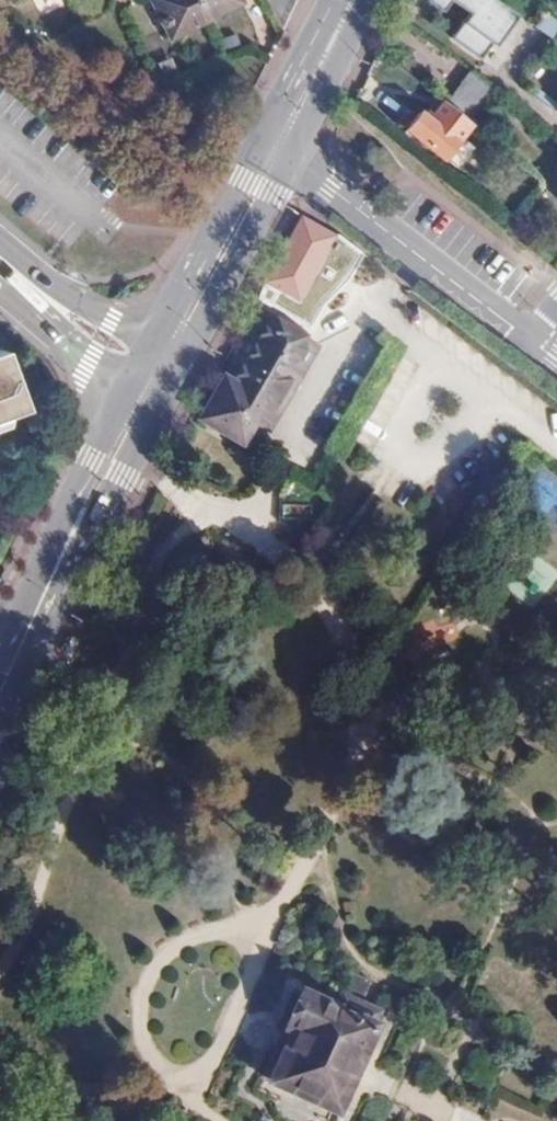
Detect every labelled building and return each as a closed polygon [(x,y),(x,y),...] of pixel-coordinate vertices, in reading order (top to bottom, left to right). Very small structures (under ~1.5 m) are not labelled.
[(237,0),(145,0),(164,40),(238,3),(237,0)] [(493,0),(426,0),(440,10),(448,0),(466,13),(448,36),(477,58),(495,34),(498,36),(513,15),(493,0)] [(543,33),(553,20),(544,14),(534,27),(543,33)] [(467,69),(441,102),(464,120),(491,87),(467,69)] [(441,102),(439,100),(424,117),(418,113),(404,129),(439,157),(466,123),(464,120),(441,102)] [(300,218),(295,230),(304,235),(310,223),(300,218)] [(302,302),(334,236),(310,223),(304,235),(295,230),(269,284),(302,302)] [(310,348),(251,315),(195,419),(238,443),(283,361),(298,370),(310,348)] [(283,361),(251,420),(266,429),(298,370),(283,361)] [(16,407),(0,362),(0,413),(16,407)] [(351,981),(344,998),(363,1007),(371,991),(351,981)] [(299,999),(280,1041),(292,1046),(271,1092),(334,1120),(355,1075),(379,1023),(340,1005),(335,1016),(299,999)] [(292,1046),(280,1041),(260,1086),(271,1092),(292,1046)]
